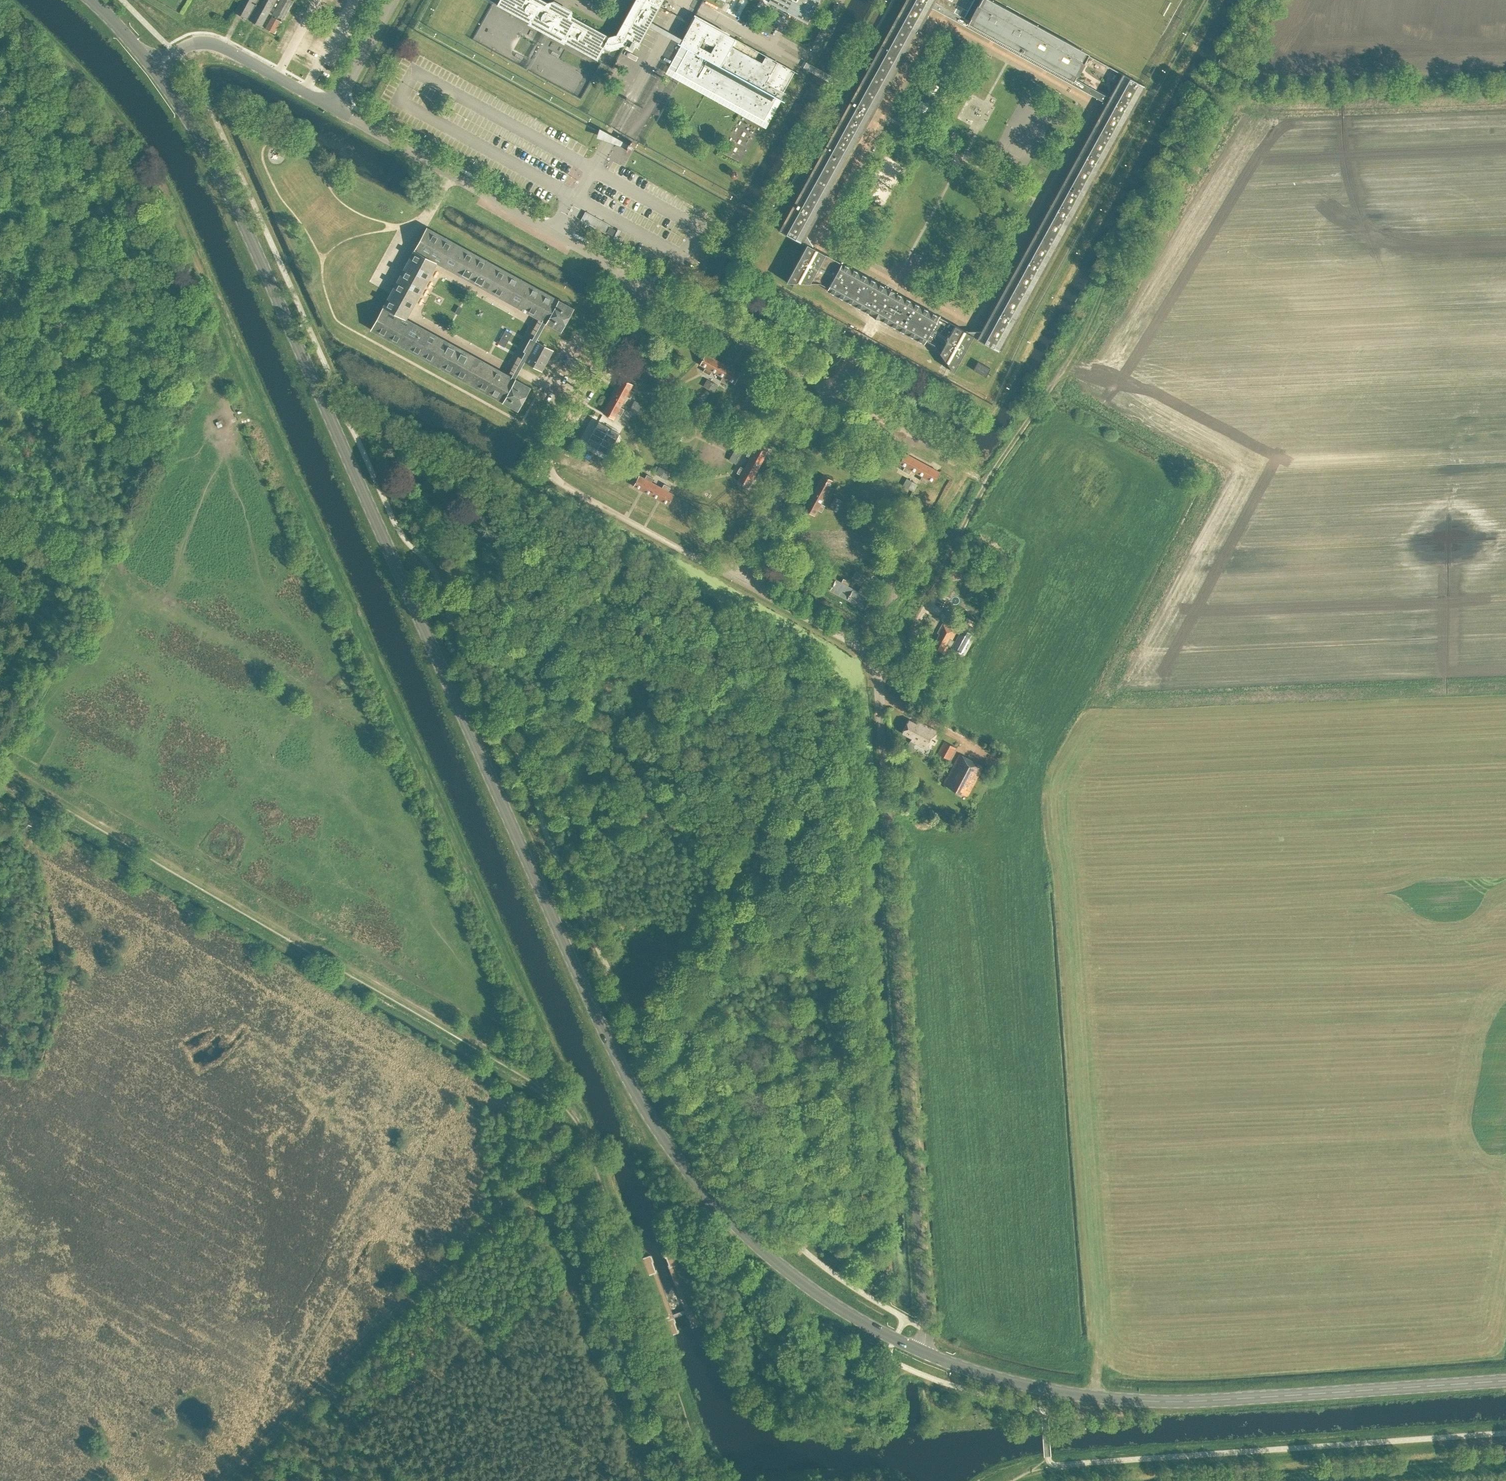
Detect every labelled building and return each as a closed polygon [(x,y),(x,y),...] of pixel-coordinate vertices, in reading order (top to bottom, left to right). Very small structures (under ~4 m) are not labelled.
[(235,13),(261,27),(270,11),(273,13),(272,14),(283,21),(287,15),(294,2),(291,0),(280,0),(275,9),(272,7),(276,0),(242,0),(235,13)] [(597,59),(604,46),(608,49),(626,43),(627,40),(638,46),(662,0),(635,0),(616,34),(609,36),(572,16),(571,11),(552,1),(547,2),(543,0),(499,0),(496,5),(529,23),(529,24),(546,34),(564,43),(565,42),(597,59)] [(764,3),(808,27),(822,0),(821,0),(765,0),(764,3)] [(778,230),(802,243),(931,8),(1105,104),(981,330),(967,332),(954,324),(953,326),(938,317),(939,316),(891,289),(842,262),(841,264),(825,255),(826,254),(806,244),(791,271),(785,282),(819,283),(821,284),(828,288),(826,290),(876,317),(924,343),(926,339),(941,348),(939,352),(952,372),(968,342),(978,339),(1000,352),(1145,87),(1146,87),(1145,86),(1122,74),(1109,98),(1074,79),(1088,54),(990,0),(980,0),(969,21),(962,18),(972,0),(905,0),(778,230)] [(275,34),(281,22),(271,16),(265,29),(275,34)] [(731,46),(736,38),(696,16),(692,23),(681,43),(690,48),(676,72),(682,75),(765,120),(778,96),(783,98),(786,92),(783,91),(795,71),(766,55),(762,63),(731,46)] [(611,227),(584,212),(579,220),(580,220),(607,235),(608,233),(612,235),(615,230),(611,227)] [(574,308),(558,300),(559,299),(426,227),(414,250),(382,307),(370,330),(502,402),(502,401),(518,410),(531,387),(515,378),(407,319),(437,264),(545,323),(561,331),(574,308)] [(553,349),(536,340),(535,339),(523,361),(542,370),(547,360),(553,349)] [(717,374),(723,364),(705,354),(699,365),(705,367),(703,372),(709,375),(711,371),(717,374)] [(652,362),(639,355),(636,360),(642,364),(642,365),(649,369),(652,362)] [(989,369),(977,362),(972,370),(985,377),(989,369)] [(734,384),(740,373),(723,364),(717,374),(722,377),(720,381),(726,385),(729,381),(734,384)] [(669,383),(673,375),(659,368),(655,376),(669,383)] [(612,396),(623,401),(626,396),(630,398),(633,392),(629,390),(633,384),(622,378),(612,396)] [(708,389),(712,382),(707,379),(703,386),(708,389)] [(714,393),(718,385),(712,382),(708,389),(714,393)] [(623,401),(612,396),(603,413),(613,419),(616,413),(620,416),(624,409),(620,407),(623,401)] [(631,406),(638,410),(641,404),(634,401),(631,406)] [(635,416),(638,410),(631,406),(628,412),(635,416)] [(747,463),(757,469),(767,451),(756,446),(753,451),(749,449),(746,455),(750,458),(747,463)] [(732,455),(739,458),(742,453),(735,449),(732,455)] [(916,473),(922,462),(905,453),(899,464),(904,466),(902,470),(909,474),(911,470),(916,473)] [(736,464),(739,458),(732,455),(729,460),(736,464)] [(922,462),(916,473),(921,476),(919,480),(926,484),(928,480),(933,483),(939,472),(922,462)] [(748,486),(757,469),(747,463),(744,468),(740,466),(736,473),(740,475),(737,480),(748,486)] [(661,477),(665,469),(659,466),(655,474),(661,477)] [(665,469),(661,477),(666,480),(670,472),(665,469)] [(650,495),(656,485),(651,482),(653,478),(646,474),(644,478),(639,475),(633,486),(650,495)] [(811,492),(823,498),(826,493),(829,495),(832,488),(829,486),(832,481),(821,475),(811,492)] [(908,488),(911,481),(906,478),(902,486),(908,488)] [(911,481),(908,488),(913,491),(917,484),(911,481)] [(668,505),(673,494),(668,491),(670,487),(664,484),(661,488),(656,485),(650,495),(668,505)] [(820,504),(823,498),(811,492),(802,509),(813,516),(816,510),(819,512),(823,505),(820,504)] [(831,503),(838,506),(840,501),(833,497),(831,503)] [(835,512),(838,506),(831,503),(828,508),(835,512)] [(855,581),(859,573),(854,571),(850,578),(855,581)] [(859,573),(855,581),(861,584),(865,576),(859,573)] [(846,598),(852,589),(847,586),(850,582),(843,578),(841,582),(835,579),(830,589),(846,598)] [(852,589),(846,598),(864,609),(869,598),(864,596),(867,591),(860,588),(858,592),(852,589)] [(943,653),(956,630),(943,623),(938,632),(940,634),(932,647),(943,653)] [(910,740),(928,750),(938,731),(919,722),(917,725),(908,720),(901,733),(911,738),(910,740)] [(943,741),(939,750),(937,754),(948,760),(955,747),(946,742),(946,743),(943,741)] [(958,754),(954,762),(942,784),(967,797),(983,766),(958,754)]
